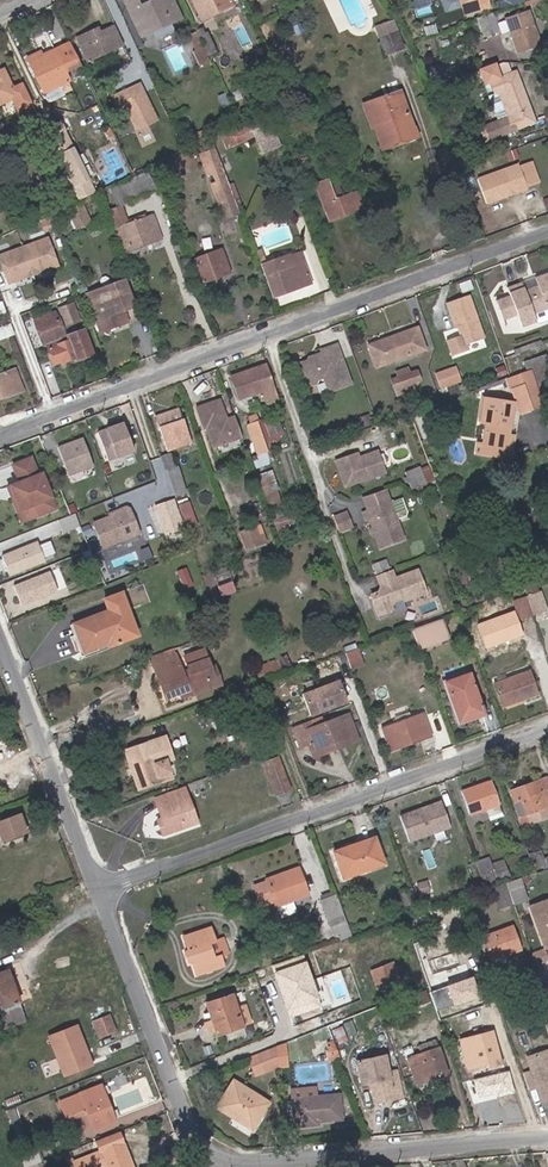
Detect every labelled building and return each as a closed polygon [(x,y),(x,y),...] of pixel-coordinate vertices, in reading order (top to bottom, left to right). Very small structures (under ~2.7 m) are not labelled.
[(140,36),(151,32),(154,40),(174,31),(170,23),(180,18),(172,0),(153,0),(139,7),(136,0),(124,0),(140,36)] [(230,0),(191,0),(201,21),(232,6),(230,0)] [(444,13),(461,7),(464,15),(490,7),(487,0),(440,0),(444,13)] [(540,46),(527,10),(504,18),(517,54),(540,46)] [(395,32),(391,21),(375,27),(379,37),(395,32)] [(96,29),(76,38),(87,61),(122,45),(114,26),(99,33),(96,29)] [(215,51),(206,33),(204,34),(201,28),(196,31),(208,55),(215,51)] [(404,49),(398,31),(395,32),(379,37),(378,38),(384,56),(404,49)] [(188,36),(195,51),(202,48),(195,33),(188,36)] [(80,65),(69,42),(41,55),(39,52),(26,58),(43,93),(68,81),(64,72),(80,65)] [(192,52),(199,66),(208,62),(202,48),(195,51),(192,52)] [(506,75),(501,62),(494,65),(499,78),(506,75)] [(534,122),(515,72),(506,75),(499,78),(494,65),(479,70),(484,84),(490,82),(494,94),(498,92),(507,117),(498,121),(480,128),(485,141),(534,122)] [(22,83),(12,88),(3,69),(0,71),(0,104),(11,99),(17,111),(32,105),(22,83)] [(64,94),(72,90),(68,81),(43,93),(48,103),(64,95),(64,94)] [(139,84),(112,97),(119,112),(125,109),(135,131),(156,122),(139,84)] [(408,114),(399,91),(362,105),(370,128),(373,127),(408,114)] [(507,117),(498,92),(494,94),(489,95),(498,121),(507,117)] [(280,145),(268,114),(242,126),(220,136),(226,149),(254,137),(261,154),(264,153),(280,145)] [(417,137),(414,128),(413,128),(408,114),(373,127),(381,149),(417,137)] [(64,132),(73,127),(68,118),(59,122),(48,128),(61,155),(72,149),(64,132)] [(93,191),(72,149),(61,155),(57,157),(78,199),(93,191)] [(238,213),(215,149),(200,155),(207,175),(212,173),(216,183),(211,185),(223,218),(238,213)] [(307,161),(304,151),(286,157),(290,167),(307,161)] [(537,182),(530,163),(519,167),(526,186),(537,182)] [(519,167),(518,164),(476,179),(486,204),(527,189),(526,186),(519,167)] [(127,224),(120,205),(155,189),(147,172),(109,190),(117,208),(109,211),(116,230),(123,252),(158,240),(159,235),(152,215),(127,224)] [(362,209),(356,192),(336,199),(333,200),(326,181),(315,185),(328,221),(362,209)] [(78,228),(93,220),(83,204),(69,212),(78,228)] [(56,265),(46,238),(0,255),(0,258),(9,282),(56,265)] [(229,272),(221,249),(194,259),(197,266),(202,280),(203,282),(229,272)] [(310,283),(300,253),(289,256),(289,255),(261,265),(273,297),(310,283)] [(534,277),(537,285),(523,290),(522,287),(508,292),(509,295),(495,300),(502,321),(517,316),(521,328),(535,322),(538,324),(547,320),(547,272),(534,277)] [(133,306),(123,280),(85,294),(95,321),(99,333),(127,322),(123,310),(133,306)] [(469,295),(446,303),(453,324),(456,323),(457,327),(464,345),(483,339),(469,295)] [(63,338),(61,329),(58,321),(54,313),(34,320),(36,329),(39,337),(43,345),(46,344),(48,353),(51,360),(53,364),(60,362),(60,363),(69,360),(75,357),(76,360),(83,357),(92,354),(83,330),(82,331),(72,304),(65,307),(59,309),(69,335),(63,338)] [(15,334),(11,323),(0,327),(0,339),(15,334)] [(424,350),(416,328),(368,345),(376,367),(424,350)] [(307,361),(298,365),(305,385),(317,380),(322,378),(327,393),(350,384),(336,345),(320,351),(321,354),(313,357),(313,359),(307,361)] [(545,355),(523,362),(525,369),(531,367),(537,384),(547,380),(547,363),(545,355)] [(278,400),(265,365),(231,377),(238,399),(261,391),(267,404),(278,400)] [(461,381),(455,366),(434,373),(439,389),(461,381)] [(421,386),(416,371),(409,373),(406,368),(396,372),(398,378),(390,380),(396,395),(421,386)] [(14,369),(0,375),(0,398),(22,390),(14,369)] [(543,405),(531,369),(509,377),(505,378),(508,389),(509,389),(523,384),(532,409),(543,405)] [(532,409),(523,384),(509,389),(518,415),(519,415),(520,414),(521,414),(532,410),(532,409)] [(509,427),(513,403),(483,399),(480,423),(485,424),(482,444),(482,445),(490,447),(506,449),(508,436),(509,427)] [(240,437),(233,417),(226,420),(219,400),(196,408),(203,428),(205,428),(212,447),(240,437)] [(190,443),(178,409),(155,417),(167,451),(190,443)] [(264,452),(254,423),(242,427),(253,457),(264,452)] [(96,434),(106,462),(131,452),(121,424),(96,434)] [(512,451),(514,436),(508,436),(506,449),(505,454),(509,454),(512,451)] [(55,449),(66,477),(91,467),(81,439),(55,449)] [(489,456),(490,447),(482,445),(482,444),(477,444),(476,453),(489,456)] [(344,487),(384,472),(377,451),(358,458),(356,454),(335,461),(344,487)] [(174,467),(169,453),(160,456),(164,470),(166,469),(174,467)] [(28,458),(12,465),(19,482),(8,487),(17,510),(32,504),(37,515),(52,509),(38,474),(35,476),(28,458)] [(186,493),(177,466),(174,467),(166,469),(175,497),(186,493)] [(426,483),(419,466),(404,472),(411,489),(426,483)] [(17,510),(8,487),(5,488),(19,522),(37,515),(32,504),(17,510)] [(390,502),(361,512),(365,521),(369,520),(371,527),(375,537),(379,549),(404,540),(396,519),(404,516),(406,512),(401,498),(390,502)] [(182,528),(172,500),(155,506),(165,534),(182,528)] [(200,527),(190,502),(180,506),(189,531),(200,527)] [(110,517),(94,524),(104,549),(140,535),(130,509),(127,508),(121,510),(119,514),(110,517)] [(333,516),(338,531),(350,527),(345,512),(333,516)] [(66,527),(79,521),(75,513),(62,519),(66,527)] [(265,542),(262,534),(258,535),(255,527),(247,530),(239,533),(245,549),(253,546),(265,542)] [(37,542),(1,557),(9,576),(45,561),(37,542)] [(463,557),(459,545),(452,547),(456,560),(463,557)] [(386,560),(372,565),(376,574),(389,569),(386,560)] [(426,593),(421,581),(417,570),(394,578),(391,570),(376,576),(378,583),(380,586),(378,592),(370,595),(372,600),(376,612),(378,615),(385,613),(392,610),(391,607),(393,602),(402,598),(403,601),(426,593)] [(50,572),(14,587),(22,606),(52,594),(55,586),(50,572)] [(546,610),(539,592),(526,597),(532,615),(546,610)] [(136,635),(120,593),(104,600),(108,610),(72,624),(83,652),(106,643),(108,646),(136,635)] [(532,615),(526,597),(512,601),(519,620),(532,615)] [(448,638),(441,620),(412,631),(418,649),(448,638)] [(365,667),(357,648),(345,653),(352,672),(365,667)] [(221,685),(218,677),(214,678),(210,667),(203,649),(184,656),(187,666),(190,673),(189,674),(196,694),(221,685)] [(184,677),(175,654),(173,655),(171,650),(150,658),(160,686),(166,699),(179,694),(180,698),(190,694),(184,677)] [(336,669),(332,658),(313,665),(317,676),(336,669)] [(258,664),(260,673),(275,670),(273,661),(258,664)] [(536,694),(533,683),(528,671),(494,684),(498,695),(502,707),(536,694)] [(483,714),(469,674),(445,683),(459,722),(483,714)] [(338,682),(302,695),(310,717),(346,703),(338,682)] [(389,702),(384,689),(370,694),(375,707),(389,702)] [(432,737),(423,712),(380,727),(389,752),(432,737)] [(356,735),(348,715),(326,723),(302,732),(300,726),(293,729),(300,746),(308,743),(312,752),(356,735)] [(314,757),(335,749),(357,740),(356,735),(312,752),(314,757)] [(137,789),(170,779),(165,761),(172,759),(165,737),(124,750),(137,789)] [(289,790),(277,758),(263,763),(275,795),(289,790)] [(545,778),(523,786),(510,792),(514,802),(520,800),(526,814),(519,817),(522,826),(540,819),(547,816),(547,785),(545,778)] [(499,805),(490,780),(461,791),(469,816),(485,810),(499,805)] [(195,822),(190,810),(183,790),(155,800),(162,818),(165,826),(161,828),(163,833),(195,822)] [(526,814),(520,800),(514,802),(513,802),(519,817),(526,814)] [(408,842),(449,827),(440,802),(399,817),(408,842)] [(502,816),(499,805),(485,810),(489,821),(502,816)] [(19,813),(0,820),(0,838),(1,842),(26,833),(19,813)] [(460,856),(453,835),(443,839),(442,836),(429,841),(438,864),(460,856)] [(383,864),(374,838),(333,852),(342,878),(383,864)] [(511,883),(507,870),(506,870),(494,875),(490,865),(487,857),(475,862),(486,892),(492,889),(501,887),(505,885),(511,883)] [(506,870),(502,860),(490,865),(494,875),(506,870)] [(307,895),(297,868),(265,879),(266,881),(254,886),(262,908),(274,904),(275,906),(279,905),(294,899),(307,895)] [(527,900),(520,880),(511,883),(505,885),(501,887),(492,889),(499,910),(513,905),(527,900)] [(345,920),(335,895),(319,901),(329,926),(345,920)] [(299,911),(294,899),(279,905),(283,917),(299,911)] [(530,907),(545,949),(547,948),(547,900),(530,907)] [(519,949),(511,926),(483,937),(491,960),(519,949)] [(213,958),(209,949),(207,943),(214,941),(209,928),(183,937),(188,951),(184,952),(186,957),(188,962),(191,960),(196,975),(222,965),(219,956),(213,958)] [(302,955),(271,966),(290,1018),(321,1007),(302,955)] [(400,981),(392,963),(370,971),(377,990),(400,981)] [(7,970),(0,972),(0,1009),(18,1002),(19,1002),(7,970)] [(473,976),(444,986),(452,1009),(481,999),(473,976)] [(242,1027),(232,994),(205,1003),(216,1036),(242,1027)] [(448,1012),(442,995),(432,998),(437,1016),(448,1012)] [(18,1002),(0,1009),(0,1030),(25,1021),(18,1002)] [(114,1028),(109,1014),(94,1020),(99,1034),(114,1028)] [(92,1064),(77,1026),(53,1036),(68,1074),(92,1064)] [(494,1040),(492,1031),(459,1040),(462,1049),(494,1040)] [(422,1051),(438,1045),(436,1039),(420,1045),(422,1051)] [(340,1058),(333,1040),(326,1042),(326,1053),(327,1063),(340,1058)] [(500,1064),(494,1040),(462,1049),(467,1069),(486,1064),(487,1067),(500,1064)] [(277,1067),(275,1047),(247,1058),(251,1066),(254,1076),(277,1067)] [(447,1074),(438,1048),(426,1052),(407,1059),(415,1084),(435,1078),(447,1074)] [(534,1055),(539,1069),(531,1071),(523,1074),(528,1090),(536,1087),(542,1105),(547,1103),(547,1050),(534,1055)] [(539,1069),(534,1055),(526,1058),(531,1071),(539,1069)] [(401,1096),(396,1071),(388,1072),(384,1056),(356,1062),(360,1085),(369,1083),(374,1103),(401,1096)] [(129,1082),(126,1073),(117,1076),(120,1085),(129,1082)] [(508,1073),(474,1081),(479,1101),(513,1093),(508,1073)] [(261,1113),(268,1103),(233,1081),(216,1107),(248,1127),(258,1111),(261,1113)] [(108,1106),(100,1085),(79,1093),(79,1094),(59,1102),(65,1117),(66,1120),(86,1112),(87,1114),(93,1130),(114,1121),(108,1106)] [(341,1119),(338,1094),(314,1097),(313,1088),(291,1090),(294,1127),(317,1124),(317,1122),(341,1119)] [(251,1129),(261,1113),(258,1111),(248,1127),(251,1129)] [(126,1149),(106,1157),(110,1166),(133,1166),(126,1149)]
